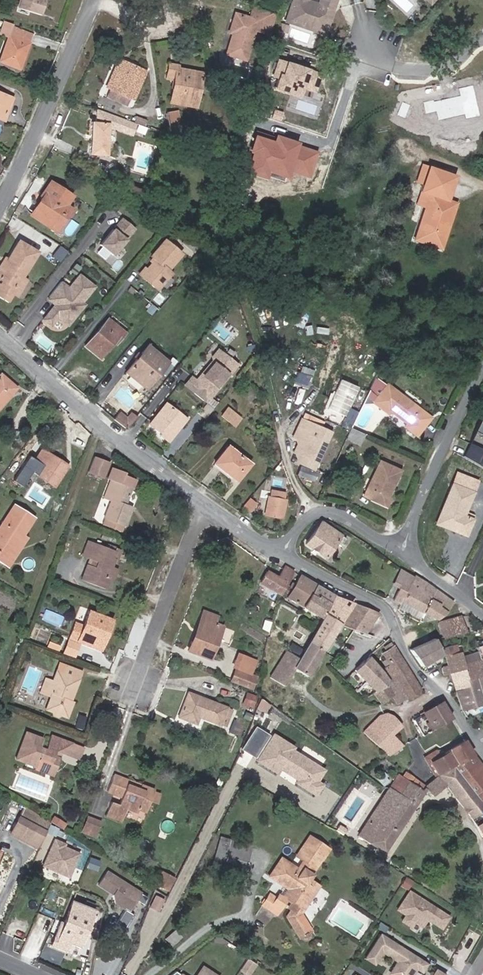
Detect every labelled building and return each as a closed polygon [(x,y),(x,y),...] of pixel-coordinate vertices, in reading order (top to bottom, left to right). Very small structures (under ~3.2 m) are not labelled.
[(19,7),(41,14),(45,1),(40,0),(21,0),(19,7)] [(291,14),(315,22),(312,30),(326,35),(337,0),(322,0),(320,5),(319,8),(307,5),(308,1),(309,0),(295,0),(291,14)] [(269,35),(275,14),(252,7),(249,18),(235,14),(229,33),(232,34),(226,54),(245,60),(254,31),(269,35)] [(315,22),(291,14),(288,22),(312,30),(315,22)] [(31,35),(12,27),(13,25),(4,22),(0,33),(0,34),(8,37),(0,57),(0,61),(15,68),(20,57),(22,58),(31,35)] [(132,99),(145,71),(120,60),(107,88),(132,99)] [(315,90),(316,87),(321,74),(280,60),(275,74),(280,75),(279,77),(276,87),(292,92),(295,83),(304,86),(315,90)] [(200,84),(201,74),(177,70),(177,66),(169,64),(167,79),(174,80),(170,102),(193,106),(197,84),(200,84)] [(219,76),(217,68),(211,69),(212,78),(219,76)] [(304,86),(295,83),(292,92),(301,95),(304,86)] [(460,89),(461,96),(435,102),(434,100),(424,103),(424,104),(426,114),(437,112),(439,120),(465,114),(467,119),(480,116),(473,86),(460,89)] [(13,98),(0,93),(0,115),(6,118),(13,98)] [(410,106),(403,103),(398,115),(405,118),(410,106)] [(105,156),(108,126),(133,135),(137,124),(96,109),(95,122),(91,122),(88,154),(105,156)] [(275,110),(273,117),(283,121),(285,114),(275,110)] [(180,129),(179,124),(175,125),(173,112),(165,114),(168,131),(180,129)] [(259,153),(257,158),(255,165),(288,176),(290,177),(292,170),(309,175),(311,171),(317,153),(299,147),(279,140),(260,134),(254,152),(259,153)] [(280,137),(279,140),(299,147),(300,144),(280,137)] [(255,165),(252,171),(251,174),(269,180),(270,177),(285,182),(288,176),(255,165)] [(447,200),(455,176),(422,165),(417,181),(423,184),(421,192),(430,195),(426,207),(414,239),(431,245),(433,238),(442,241),(456,203),(447,200)] [(65,205),(72,196),(51,182),(39,200),(41,201),(32,216),(56,232),(65,217),(60,214),(65,205)] [(426,207),(430,195),(421,192),(416,204),(426,207)] [(65,217),(71,209),(65,205),(60,214),(65,217)] [(149,225),(153,219),(148,215),(144,221),(149,225)] [(113,256),(135,229),(122,219),(101,245),(113,256)] [(198,248),(186,237),(182,242),(194,252),(198,248)] [(442,241),(433,238),(431,245),(440,248),(442,241)] [(168,270),(181,254),(164,239),(150,256),(152,257),(154,259),(151,262),(146,269),(144,267),(138,274),(158,290),(172,273),(168,270)] [(37,252),(18,241),(7,260),(3,261),(0,265),(0,280),(2,281),(0,285),(0,296),(8,301),(12,294),(18,284),(16,283),(20,277),(22,278),(37,252)] [(60,282),(48,296),(56,303),(55,305),(43,320),(51,326),(58,318),(62,321),(69,313),(74,317),(84,305),(81,303),(93,287),(78,275),(68,288),(60,282)] [(16,297),(26,280),(22,278),(20,277),(16,283),(18,284),(12,294),(16,297)] [(48,296),(47,299),(55,305),(56,303),(48,296)] [(74,317),(69,313),(62,321),(67,325),(74,317)] [(117,342),(124,333),(107,319),(85,346),(100,358),(115,340),(117,342)] [(146,389),(161,371),(165,375),(172,367),(147,345),(126,372),(146,389)] [(206,403),(236,365),(217,350),(212,357),(213,363),(210,367),(208,365),(196,381),(200,384),(194,393),(206,403)] [(390,368),(394,360),(384,356),(381,363),(390,368)] [(295,382),(310,386),(315,369),(301,364),(295,382)] [(16,388),(0,374),(0,407),(16,388)] [(194,393),(200,384),(196,381),(191,377),(184,385),(194,393)] [(416,435),(430,418),(386,384),(386,385),(374,377),(351,428),(364,434),(369,437),(390,410),(407,423),(405,427),(416,435)] [(294,405),(298,397),(288,392),(284,401),(294,405)] [(212,409),(217,403),(211,398),(207,403),(212,409)] [(175,432),(185,419),(165,403),(149,424),(161,434),(167,426),(175,432)] [(205,418),(212,409),(207,403),(199,413),(205,418)] [(234,426),(241,418),(228,408),(221,415),(234,426)] [(126,430),(136,416),(131,412),(126,418),(118,412),(113,419),(126,430)] [(213,421),(218,416),(215,412),(210,418),(213,421)] [(313,469),(330,432),(301,420),(293,437),(299,440),(294,452),(299,454),(296,462),(313,469)] [(349,440),(359,445),(364,434),(351,428),(346,439),(349,440)] [(471,443),(464,457),(482,467),(482,457),(482,448),(471,443)] [(236,481),(249,464),(228,447),(214,463),(236,481)] [(54,486),(67,466),(42,450),(35,460),(43,465),(37,475),(54,486)] [(103,478),(109,463),(93,457),(87,472),(103,478)] [(387,497),(399,471),(379,461),(367,488),(374,492),(371,499),(386,506),(389,499),(387,497)] [(125,504),(131,488),(132,488),(135,480),(123,476),(124,473),(111,468),(107,479),(110,480),(103,498),(110,501),(103,519),(105,519),(102,525),(120,532),(123,526),(124,526),(131,509),(124,506),(125,504)] [(371,499),(374,492),(367,488),(363,495),(371,499)] [(285,500),(286,493),(269,490),(268,497),(285,500)] [(282,518),(285,500),(268,497),(265,514),(282,518)] [(26,537),(23,535),(34,518),(13,505),(0,525),(0,562),(8,567),(26,537)] [(332,530),(320,522),(317,526),(325,532),(328,529),(331,531),(332,530)] [(335,543),(340,535),(332,530),(331,531),(328,529),(325,532),(317,526),(305,544),(325,557),(335,543)] [(340,546),(345,538),(340,535),(335,543),(340,546)] [(446,551),(452,537),(447,535),(441,549),(446,551)] [(68,547),(71,541),(65,539),(62,545),(68,547)] [(82,555),(88,541),(83,539),(80,547),(81,548),(79,553),(82,555)] [(110,577),(114,567),(111,566),(114,558),(112,558),(115,550),(106,547),(88,540),(88,541),(82,555),(82,557),(89,559),(97,562),(95,567),(87,564),(81,580),(105,589),(110,577)] [(117,559),(120,550),(114,547),(114,546),(108,544),(106,547),(115,550),(112,558),(114,558),(117,559)] [(440,565),(445,552),(440,550),(435,562),(440,565)] [(280,594),(293,571),(285,566),(278,578),(267,571),(260,583),(280,594)] [(399,588),(405,573),(400,570),(393,585),(399,588)] [(401,601),(413,577),(405,573),(399,588),(393,600),(400,604),(401,601)] [(303,607),(316,585),(300,575),(287,597),(303,607)] [(414,575),(413,577),(401,601),(422,612),(428,600),(422,598),(430,586),(414,575)] [(316,585),(303,607),(321,618),(329,603),(329,602),(333,594),(316,585)] [(440,604),(445,597),(430,586),(422,598),(428,600),(430,598),(440,604)] [(322,650),(353,603),(333,594),(329,602),(329,603),(321,618),(309,641),(322,650)] [(445,613),(453,603),(445,597),(440,604),(430,598),(428,600),(422,612),(437,619),(445,613)] [(419,619),(422,612),(401,601),(400,604),(398,608),(419,619)] [(365,633),(378,612),(355,603),(341,624),(365,633)] [(96,649),(103,630),(107,631),(111,620),(89,611),(83,625),(77,641),(81,642),(96,649)] [(213,623),(216,616),(203,611),(194,635),(196,636),(202,619),(213,623)] [(442,637),(464,631),(460,616),(438,622),(442,637)] [(209,659),(222,626),(213,623),(202,619),(196,636),(194,635),(188,650),(209,659)] [(74,658),(81,642),(77,641),(83,625),(74,621),(61,654),(74,658)] [(100,650),(107,631),(103,630),(96,649),(100,650)] [(422,667),(442,654),(434,638),(409,650),(422,667)] [(58,652),(61,646),(49,641),(46,648),(58,652)] [(307,675),(322,650),(309,641),(303,651),(299,658),(287,650),(269,677),(284,686),(295,668),(307,675)] [(420,690),(391,643),(384,647),(386,650),(381,653),(388,664),(384,667),(392,681),(395,679),(407,698),(420,690)] [(299,658),(303,651),(292,644),(288,651),(299,658)] [(445,656),(458,653),(456,644),(443,647),(445,656)] [(448,665),(462,661),(461,658),(459,652),(458,653),(445,656),(448,665)] [(481,659),(479,653),(461,658),(462,661),(463,664),(481,659)] [(255,661),(240,655),(236,667),(250,672),(255,661)] [(389,683),(381,670),(368,656),(357,667),(372,682),(378,691),(389,683)] [(482,676),(482,666),(481,660),(481,659),(463,664),(464,668),(470,686),(478,684),(476,677),(482,676)] [(450,672),(464,668),(463,664),(462,661),(448,665),(450,672)] [(70,700),(81,672),(65,666),(63,673),(56,671),(52,681),(45,679),(40,692),(51,696),(46,709),(51,711),(52,714),(58,716),(61,715),(67,716),(72,701),(70,700)] [(456,691),(470,686),(464,668),(450,672),(451,673),(456,691)] [(251,689),(256,677),(235,669),(231,682),(251,689)] [(374,694),(381,704),(392,696),(397,704),(407,698),(395,679),(392,681),(389,683),(378,691),(374,694)] [(482,703),(482,700),(478,684),(470,686),(456,691),(462,710),(482,703)] [(220,725),(226,707),(188,692),(178,717),(196,724),(199,717),(220,725)] [(252,707),(256,696),(247,693),(243,704),(252,707)] [(413,720),(422,734),(451,718),(442,703),(413,720)] [(224,727),(231,709),(226,707),(220,725),(224,727)] [(403,745),(391,734),(400,726),(392,716),(386,714),(379,715),(364,731),(389,755),(403,745)] [(255,726),(241,752),(280,771),(281,769),(298,778),(295,784),(318,795),(324,782),(320,780),(329,764),(255,726)] [(58,758),(53,756),(55,750),(60,752),(67,754),(72,743),(51,736),(46,750),(38,747),(41,738),(26,732),(16,759),(29,763),(30,761),(38,764),(37,767),(48,771),(50,765),(54,767),(58,758)] [(452,766),(472,755),(464,740),(439,755),(436,749),(422,757),(434,777),(452,766)] [(67,754),(78,758),(82,747),(72,743),(67,754)] [(482,787),(482,769),(472,755),(452,766),(474,794),(482,787)] [(51,775),(54,767),(50,765),(48,771),(37,767),(36,769),(51,775)] [(474,794),(452,766),(434,777),(425,786),(423,787),(425,788),(432,794),(445,784),(470,817),(482,808),(482,787),(474,794)] [(405,772),(401,776),(408,781),(421,790),(423,787),(425,786),(405,772)] [(399,794),(408,781),(401,776),(398,774),(389,787),(399,794)] [(127,780),(113,775),(107,791),(121,796),(118,806),(111,803),(107,811),(123,817),(126,808),(136,812),(137,809),(146,812),(147,809),(150,801),(157,804),(161,794),(153,791),(154,790),(139,784),(137,787),(126,783),(127,780)] [(384,851),(425,788),(423,787),(421,790),(408,781),(399,794),(389,787),(358,835),(384,851)] [(154,812),(157,804),(150,801),(147,809),(154,812)] [(49,824),(50,822),(24,806),(10,833),(20,838),(21,836),(38,845),(49,824)] [(123,817),(107,811),(106,816),(121,821),(123,817)] [(66,824),(53,816),(50,821),(63,829),(66,824)] [(100,821),(88,816),(83,830),(95,835),(100,821)] [(58,829),(58,828),(49,824),(46,831),(55,835),(56,833),(58,829)] [(323,889),(308,879),(311,874),(310,873),(321,857),(322,858),(328,849),(309,836),(296,855),(303,860),(297,869),(281,858),(269,876),(288,889),(282,898),(278,895),(276,899),(269,894),(262,904),(277,914),(288,897),(293,901),(295,903),(291,909),(286,916),(298,937),(300,936),(302,938),(304,939),(306,939),(308,937),(309,935),(309,934),(308,931),(310,930),(299,912),(304,906),(309,910),(323,889)] [(65,843),(55,838),(43,864),(68,876),(79,853),(64,846),(65,843)] [(249,846),(221,838),(218,845),(247,853),(249,846)] [(243,869),(247,853),(218,845),(214,861),(243,869)] [(86,866),(95,870),(99,861),(90,858),(86,866)] [(243,869),(214,861),(212,868),(241,877),(243,869)] [(168,891),(175,878),(158,870),(152,883),(168,891)] [(140,892),(106,871),(98,884),(113,894),(115,903),(128,911),(140,892)] [(412,882),(405,878),(400,885),(407,889),(412,882)] [(448,916),(409,891),(397,909),(405,914),(401,920),(410,926),(414,920),(422,925),(426,918),(428,915),(432,918),(430,921),(440,927),(448,916)] [(76,955),(93,909),(71,901),(63,923),(57,938),(54,937),(51,945),(76,955)] [(57,938),(63,923),(60,922),(54,937),(57,938)] [(381,934),(365,958),(374,964),(382,952),(396,961),(392,968),(398,972),(398,973),(397,974),(411,974),(416,968),(421,972),(426,963),(381,934)] [(240,969),(248,974),(255,964),(247,959),(240,969)] [(350,963),(347,967),(357,974),(360,969),(350,963)]
